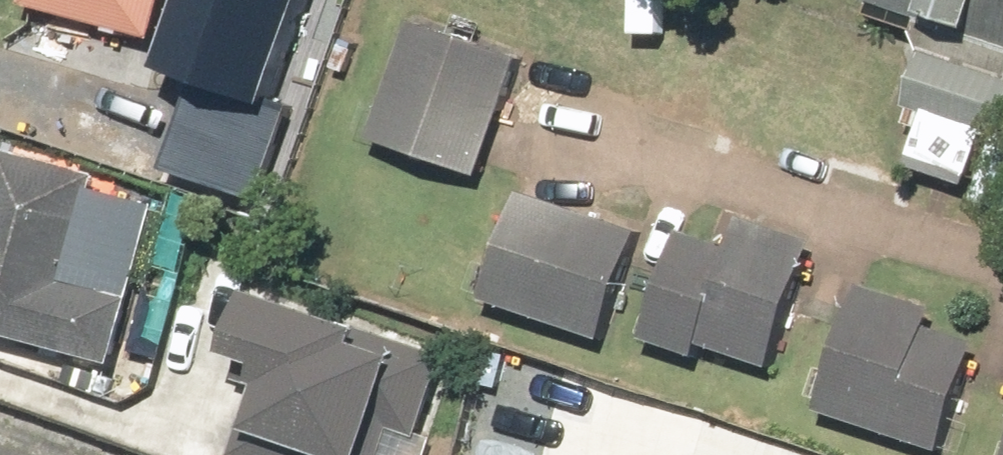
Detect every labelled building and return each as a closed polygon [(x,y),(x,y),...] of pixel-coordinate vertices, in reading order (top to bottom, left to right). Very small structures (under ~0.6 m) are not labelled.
[(141,29),(151,0),(54,0),(141,29)] [(150,64),(198,83),(167,165),(248,196),(282,107),(253,96),(290,0),(174,0),(150,64)] [(933,26),(905,105),(1002,139),(1002,0),(859,0),(933,26)] [(519,44),(413,10),(373,134),(480,168),(519,44)] [(0,135),(0,317),(46,333),(131,363),(149,289),(69,261),(91,166),(0,135)] [(636,231),(529,190),(485,306),(591,347),(636,231)] [(799,258),(692,214),(633,357),(740,401),(799,258)] [(285,355),(252,448),(272,454),(385,454),(401,412),(418,418),(446,339),(275,279),(252,344),(285,355)] [(834,294),(788,409),(905,454),(943,454),(984,353),(834,294)]
